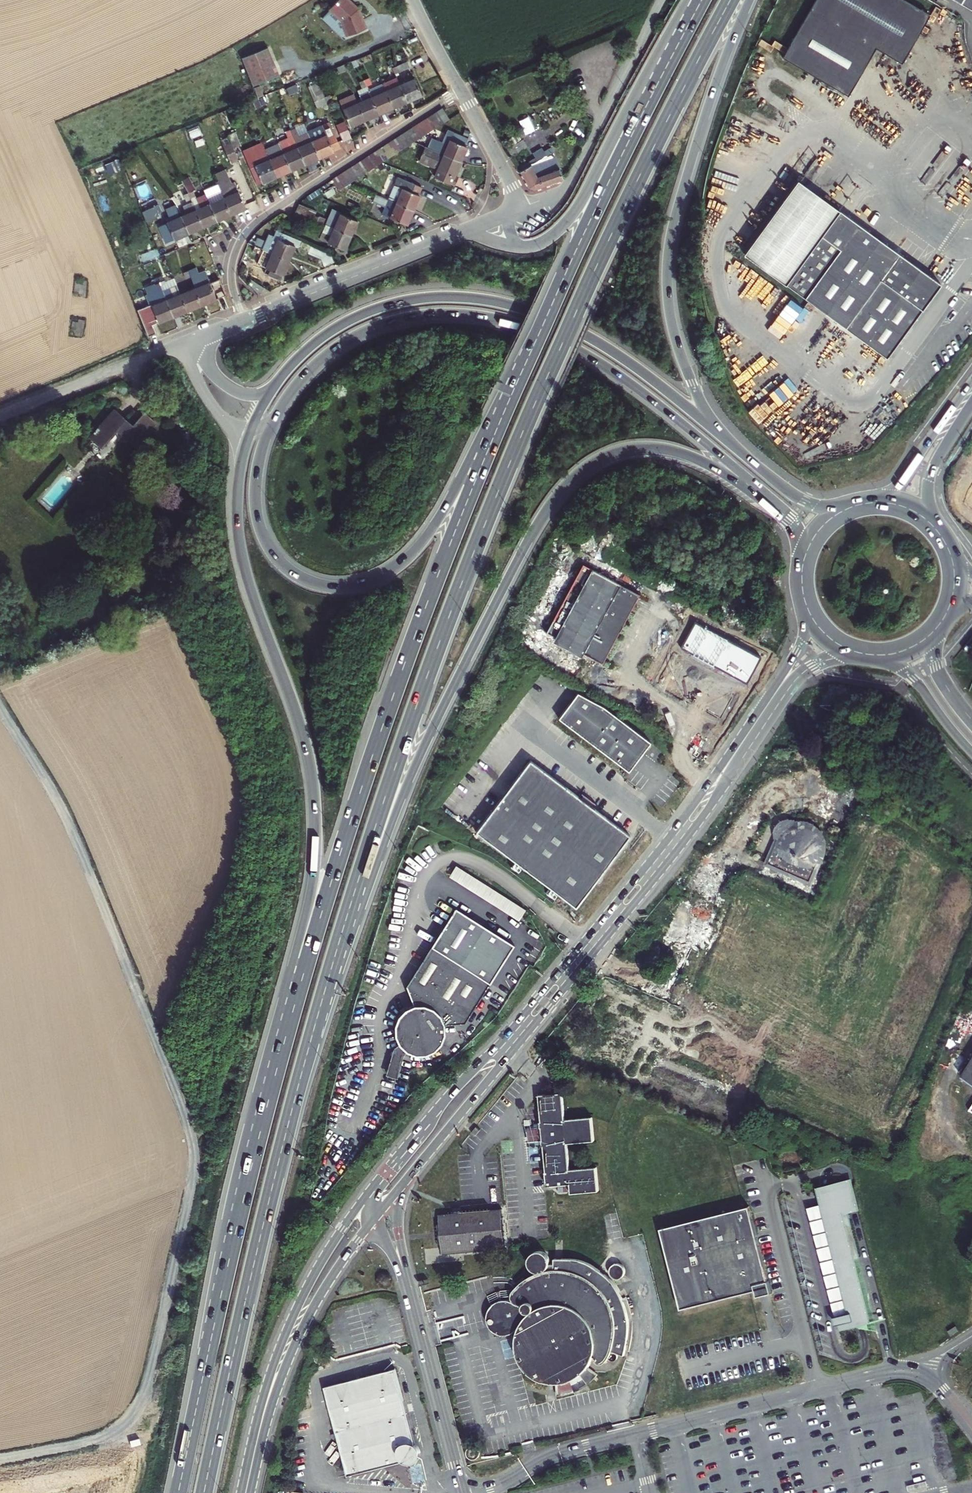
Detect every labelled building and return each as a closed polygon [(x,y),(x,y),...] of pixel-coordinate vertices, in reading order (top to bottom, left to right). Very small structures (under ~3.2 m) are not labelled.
[(365,24),(358,5),(353,0),(333,0),(328,5),(340,17),(343,24),(342,24),(345,32),(365,24)] [(852,90),(877,48),(898,60),(903,63),(905,58),(930,15),(904,0),(816,0),(784,58),(828,84),(844,92),(849,95),(852,90)] [(971,9),(971,0),(956,0),(971,9)] [(268,47),(243,57),(254,85),(279,75),(268,47)] [(390,66),(393,74),(402,71),(400,63),(392,65),(390,66)] [(497,69),(488,72),(492,82),(501,78),(497,69)] [(361,78),(364,85),(369,83),(366,76),(361,78)] [(379,83),(380,84),(389,107),(404,101),(397,85),(394,77),(379,83)] [(357,101),(353,102),(360,119),(376,113),(366,90),(364,85),(361,78),(357,79),(354,81),(356,87),(352,89),(357,101)] [(397,85),(404,101),(418,95),(412,79),(397,85)] [(314,106),(323,102),(320,95),(315,81),(306,84),(314,106)] [(366,90),(376,113),(389,107),(380,84),(366,90)] [(326,93),(320,95),(323,102),(329,100),(326,93)] [(360,119),(353,102),(349,93),(336,98),(346,125),(360,119)] [(425,115),(438,121),(451,113),(439,106),(425,115)] [(425,115),(418,120),(430,126),(438,121),(425,115)] [(531,116),(522,119),(528,133),(536,130),(531,116)] [(430,126),(418,120),(408,126),(421,132),(430,126)] [(339,123),(332,125),(339,142),(345,140),(339,123)] [(309,141),(316,159),(330,153),(329,151),(336,148),(327,126),(317,130),(319,137),(309,141)] [(421,132),(408,126),(401,130),(414,137),(421,132)] [(285,138),(292,136),(289,129),(283,131),(285,138)] [(414,137),(401,130),(392,136),(405,143),(414,137)] [(443,152),(459,159),(466,142),(464,141),(466,136),(452,130),(450,135),(444,132),(439,145),(445,147),(443,152)] [(227,134),(229,139),(237,158),(244,155),(234,131),(227,134)] [(301,146),(296,147),(301,160),(302,164),(316,159),(309,141),(307,135),(298,138),(301,146)] [(405,143),(392,136),(384,142),(397,148),(405,143)] [(266,138),(261,140),(263,147),(269,145),(266,138)] [(226,161),(237,158),(229,139),(219,143),(226,161)] [(256,150),(263,147),(261,140),(254,143),(256,150)] [(293,140),(278,147),(287,170),(302,164),(301,160),(296,147),(293,140)] [(384,142),(376,147),(389,153),(397,148),(384,142)] [(451,176),(459,159),(443,152),(432,147),(425,144),(423,143),(419,154),(430,159),(427,165),(435,169),(431,177),(448,184),(451,176)] [(278,147),(265,153),(274,176),(287,170),(278,147)] [(389,153),(376,147),(366,153),(380,160),(389,153)] [(552,150),(519,170),(529,187),(535,189),(563,179),(552,150)] [(274,176),(265,153),(258,156),(260,162),(252,165),(258,182),(274,176)] [(380,160),(366,153),(359,158),(373,164),(380,160)] [(416,160),(427,165),(430,159),(419,154),(416,160)] [(373,164),(359,158),(350,163),(364,170),(373,164)] [(350,163),(342,169),(357,175),(364,170),(350,163)] [(216,190),(226,214),(242,208),(231,179),(226,181),(220,168),(215,169),(218,177),(212,179),(215,187),(216,190)] [(357,175),(342,169),(332,175),(339,187),(357,175)] [(392,202),(412,210),(418,196),(418,195),(421,188),(394,176),(384,198),(392,202)] [(208,189),(215,187),(212,179),(205,182),(208,189)] [(744,259),(784,287),(827,228),(887,271),(897,258),(797,186),(775,217),(744,259)] [(189,189),(183,191),(187,198),(193,196),(189,189)] [(201,196),(211,221),(226,214),(216,190),(201,196)] [(181,201),(187,198),(183,191),(178,193),(181,201)] [(412,210),(392,202),(384,198),(381,197),(374,194),(370,192),(367,200),(379,205),(376,212),(405,225),(412,210)] [(188,201),(198,226),(211,221),(201,196),(188,201)] [(184,232),(198,226),(188,201),(179,205),(182,213),(177,215),(184,232)] [(312,208),(298,202),(295,210),(321,222),(324,216),(316,212),(314,215),(310,213),(312,208)] [(167,207),(170,215),(180,211),(177,203),(167,207)] [(155,205),(137,211),(140,218),(158,212),(155,205)] [(318,227),(321,222),(295,210),(292,218),(307,225),(308,223),(318,227)] [(324,223),(347,234),(354,221),(330,210),(324,223)] [(159,228),(164,240),(184,232),(177,215),(163,221),(165,225),(159,228)] [(328,235),(325,243),(340,249),(347,234),(324,223),(320,232),(328,235)] [(784,287),(886,361),(940,288),(897,258),(887,271),(827,228),(784,287)] [(257,229),(251,245),(258,248),(265,232),(257,229)] [(328,235),(320,232),(317,239),(325,243),(328,235)] [(293,244),(278,238),(272,253),(287,260),(293,244)] [(256,253),(258,248),(251,245),(248,250),(256,253)] [(279,279),(287,260),(272,253),(266,268),(269,269),(268,274),(279,279)] [(190,288),(196,304),(217,296),(211,280),(203,283),(200,274),(197,275),(196,271),(190,273),(188,267),(183,269),(186,276),(190,288)] [(183,309),(177,293),(171,277),(160,281),(159,278),(158,278),(156,275),(146,279),(148,282),(154,280),(161,300),(167,316),(183,309)] [(245,286),(258,292),(261,285),(248,279),(245,286)] [(75,281),(74,295),(79,295),(79,297),(86,297),(87,282),(75,281)] [(183,309),(196,304),(190,288),(177,293),(183,309)] [(153,321),(167,316),(161,300),(147,305),(147,304),(143,305),(145,310),(143,311),(145,316),(148,315),(148,316),(151,315),(153,321)] [(150,330),(145,316),(136,320),(142,333),(150,330)] [(72,322),(71,330),(74,331),(73,335),(82,337),(85,321),(78,320),(78,323),(72,322)] [(87,439),(98,450),(115,433),(132,448),(155,424),(144,414),(132,428),(114,412),(87,439)] [(639,593),(584,564),(547,631),(602,661),(639,593)] [(760,658),(695,623),(681,648),(746,684),(760,658)] [(578,695),(560,718),(618,763),(629,772),(652,743),(606,708),(578,695)] [(558,897),(573,909),(627,836),(590,808),(592,804),(582,795),(579,799),(529,762),(475,833),(558,897)] [(764,865),(814,884),(833,832),(783,813),(764,865)] [(455,864),(448,875),(517,919),(524,908),(455,864)] [(512,943),(455,907),(430,944),(489,981),(512,943)] [(430,944),(405,985),(413,1002),(410,1003),(407,1005),(404,1007),(401,1009),(399,1012),(397,1015),(395,1018),(394,1022),(394,1025),(393,1029),(394,1032),(395,1036),(396,1039),(398,1042),(400,1045),(403,1048),(405,1050),(408,1052),(412,1053),(416,1054),(420,1055),(423,1054),(427,1054),(431,1053),(435,1051),(438,1049),(441,1046),(443,1043),(445,1040),(447,1036),(448,1032),(448,1028),(448,1024),(447,1020),(465,1021),(489,981),(430,944)] [(400,1045),(398,1042),(392,1046),(384,1074),(395,1076),(402,1053),(405,1050),(403,1048),(400,1045)] [(958,1079),(971,1088),(971,1057),(958,1079)] [(540,1124),(543,1148),(547,1190),(570,1187),(571,1199),(598,1196),(595,1168),(569,1170),(567,1144),(593,1142),(590,1117),(564,1120),(562,1093),(538,1095),(540,1124)] [(528,1150),(543,1148),(540,1124),(526,1125),(528,1150)] [(481,1129),(476,1125),(470,1132),(475,1136),(481,1129)] [(836,1318),(841,1332),(857,1328),(861,1329),(868,1330),(872,1331),(878,1332),(850,1214),(855,1212),(860,1210),(852,1178),(847,1180),(825,1185),(818,1187),(847,1313),(836,1318)] [(744,1204),(655,1227),(675,1307),(750,1289),(752,1295),(759,1293),(766,1291),(763,1279),(762,1279),(744,1204)] [(500,1209),(461,1212),(460,1207),(452,1208),(452,1213),(437,1214),(440,1256),(443,1256),(463,1254),(503,1250),(503,1243),(500,1209)] [(578,1261),(558,1259),(554,1260),(554,1265),(547,1266),(547,1262),(547,1258),(545,1255),(542,1253),(538,1252),(535,1252),(531,1254),(529,1256),(527,1260),(527,1263),(528,1267),(530,1270),(533,1272),(537,1272),(523,1280),(512,1291),(513,1302),(508,1300),(503,1300),(498,1301),(494,1303),(491,1306),(488,1309),(486,1313),(485,1317),(486,1322),(487,1326),(489,1330),(492,1333),(495,1336),(499,1337),(508,1338),(512,1336),(511,1344),(511,1352),(513,1360),(521,1373),(527,1379),(540,1387),(548,1389),(564,1388),(578,1382),(584,1377),(594,1364),(598,1367),(602,1368),(607,1366),(610,1363),(613,1365),(616,1365),(619,1364),(622,1362),(625,1356),(630,1319),(624,1301),(620,1292),(615,1284),(608,1277),(602,1272),(595,1267),(578,1261)] [(616,1263),(614,1263),(611,1263),(609,1265),(607,1268),(607,1271),(608,1273),(610,1276),(613,1277),(615,1277),(618,1276),(620,1275),(618,1263),(616,1263)] [(396,1366),(323,1386),(348,1478),(420,1459),(396,1366)] [(475,1449),(475,1448),(475,1446),(475,1445),(474,1444),(474,1443),(473,1442),(471,1441),(470,1441),(469,1441),(468,1441),(466,1441),(465,1442),(464,1443),(463,1444),(463,1445),(462,1446),(462,1448),(462,1449),(462,1450),(463,1451),(464,1452),(465,1453),(466,1454),(467,1454),(469,1454),(470,1454),(471,1454),(472,1453),(473,1452),(474,1451),(475,1450),(475,1449)] [(909,1492),(928,1487),(926,1482),(907,1486),(909,1492)]
